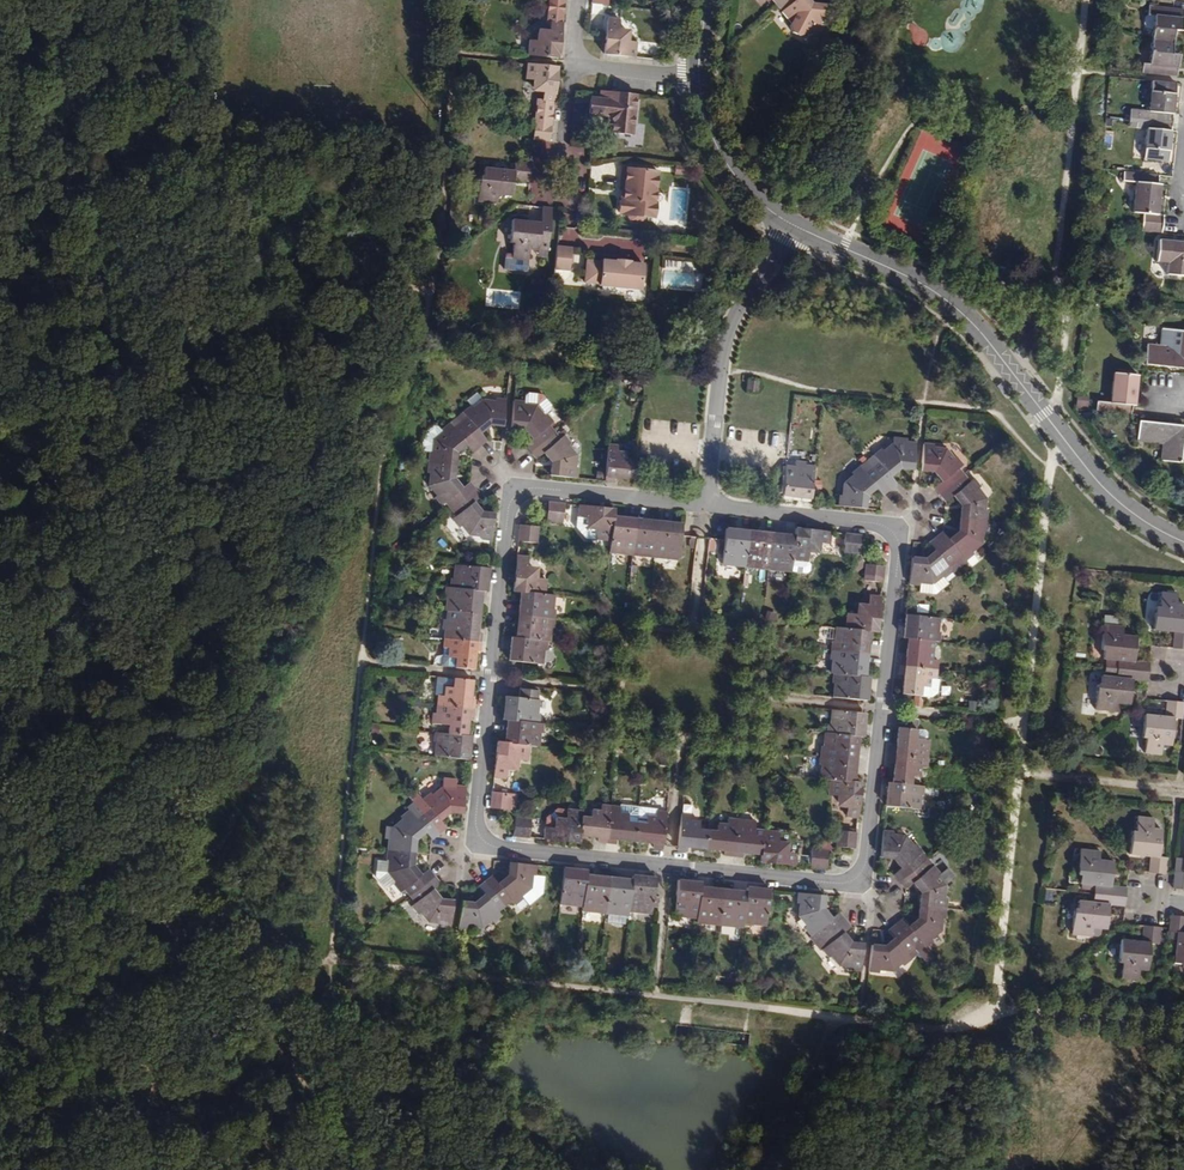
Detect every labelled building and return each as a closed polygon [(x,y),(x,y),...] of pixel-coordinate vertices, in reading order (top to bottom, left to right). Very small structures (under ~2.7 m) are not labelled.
[(786,8),(780,12),(790,24),(788,26),(791,33),(797,37),(804,35),(805,33),(821,34),(824,6),(810,5),(806,0),(780,0),(786,8)] [(529,53),(559,55),(564,10),(561,7),(551,5),(547,9),(547,18),(551,18),(550,28),(546,27),(543,27),(538,32),(538,38),(530,37),(529,53)] [(1152,40),(1172,42),(1173,30),(1181,31),(1183,9),(1149,5),(1148,14),(1154,15),(1152,40)] [(607,16),(605,34),(603,52),(634,55),(636,39),(629,39),(629,31),(626,27),(619,26),(620,17),(607,16)] [(1172,42),(1152,40),(1149,63),(1142,63),(1142,72),(1177,76),(1179,54),(1171,54),(1172,42)] [(642,42),(641,53),(657,54),(658,43),(642,42)] [(557,69),(527,66),(525,81),(532,82),(532,89),(535,93),(543,94),(542,102),(539,102),(535,106),(533,125),(551,126),(557,69)] [(1134,118),(1172,122),(1176,84),(1151,81),(1148,111),(1134,109),(1134,118)] [(635,94),(599,90),(598,99),(588,98),(586,115),(607,117),(611,122),(609,133),(631,135),(635,94)] [(1172,122),(1134,118),(1133,121),(1133,127),(1146,128),(1143,159),(1168,161),(1172,122)] [(551,126),(533,125),(532,141),(549,143),(551,126)] [(513,173),(530,174),(531,165),(514,163),(513,173)] [(690,167),(676,165),(675,173),(689,175),(690,167)] [(658,171),(621,167),(619,184),(623,189),(622,198),(620,198),(619,201),(617,212),(620,215),(627,216),(627,217),(629,220),(642,221),(644,219),(645,217),(653,218),(656,216),(657,204),(655,202),(658,171)] [(529,184),(530,174),(513,173),(483,170),(482,178),(479,178),(476,203),(496,205),(497,196),(512,198),(513,182),(529,184)] [(1158,215),(1158,214),(1161,184),(1158,184),(1159,175),(1123,172),(1122,181),(1136,182),(1133,212),(1144,213),(1158,215)] [(511,257),(510,261),(504,260),(503,272),(526,274),(528,252),(536,253),(538,240),(547,241),(550,210),(541,209),(539,224),(510,221),(508,244),(512,244),(511,257)] [(1164,214),(1158,214),(1158,215),(1144,213),(1142,231),(1163,232),(1164,214)] [(1158,240),(1156,261),(1168,263),(1167,274),(1183,276),(1183,242),(1158,240)] [(571,250),(556,248),(552,281),(561,282),(566,279),(567,277),(571,250)] [(629,263),(614,262),(614,263),(601,262),(600,264),(586,262),(583,284),(598,286),(598,288),(639,292),(642,267),(629,266),(629,263)] [(1164,328),(1163,345),(1148,344),(1146,364),(1183,368),(1183,330),(1164,328)] [(1139,375),(1114,372),(1112,394),(1111,402),(1096,400),(1095,409),(1132,413),(1133,405),(1136,405),(1139,375)] [(756,383),(746,382),(745,389),(745,392),(755,393),(756,383)] [(531,452),(555,431),(549,424),(552,421),(546,413),(549,411),(549,406),(540,396),(527,395),(523,398),(523,401),(513,400),(510,427),(523,428),(531,438),(524,444),(531,452)] [(458,421),(478,446),(486,440),(479,432),(489,424),(502,426),(505,399),(494,398),(494,401),(481,400),(472,408),(470,405),(462,412),(465,416),(458,421)] [(426,463),(452,466),(454,452),(464,444),(470,452),(478,446),(458,421),(451,427),(448,423),(439,430),(437,427),(432,426),(420,435),(419,447),(423,452),(428,452),(426,463)] [(1140,421),(1137,441),(1163,443),(1161,461),(1181,463),(1181,452),(1183,452),(1183,425),(1140,421)] [(555,431),(531,452),(536,458),(544,452),(552,461),(551,474),(577,477),(578,466),(576,466),(577,454),(568,443),(570,442),(564,434),(560,437),(555,431)] [(873,462),(893,485),(899,480),(893,473),(903,465),(916,466),(919,439),(909,439),(909,435),(896,433),(896,440),(886,448),(884,446),(876,453),(879,456),(873,462)] [(943,491),(967,472),(961,465),(966,462),(959,454),(957,455),(949,445),(937,444),(937,441),(927,440),(924,466),(937,468),(945,478),(938,484),(943,491)] [(618,444),(608,443),(605,480),(614,481),(614,477),(634,479),(636,461),(626,460),(627,451),(618,451),(618,444)] [(870,458),(873,462),(879,456),(876,453),(870,458)] [(873,462),(870,458),(862,464),(865,468),(873,462)] [(845,494),(842,494),(841,504),(868,507),(869,493),(879,485),(885,491),(893,485),(873,462),(865,468),(862,464),(854,471),(856,473),(846,481),(845,494)] [(443,502),(449,508),(472,489),(468,483),(460,488),(451,478),(452,466),(426,463),(425,474),(427,474),(426,486),(435,495),(433,497),(439,505),(443,502)] [(786,495),(805,496),(804,501),(814,502),(818,466),(808,465),(808,470),(798,470),(797,477),(788,476),(786,495)] [(967,472),(943,491),(950,498),(956,493),(964,503),(963,516),(990,519),(991,508),(988,508),(989,496),(982,486),(983,484),(976,476),(972,478),(967,472)] [(478,496),(472,489),(449,508),(455,515),(451,518),(457,526),(460,525),(468,535),(480,536),(480,539),(491,540),(494,514),(480,512),(472,502),(478,496)] [(563,502),(547,501),(545,518),(562,520),(563,502)] [(612,538),(615,516),(616,508),(579,504),(578,516),(577,516),(576,526),(586,537),(596,538),(596,536),(612,538)] [(615,516),(612,538),(611,552),(634,554),(638,518),(615,516)] [(990,519),(963,516),(962,529),(952,538),(946,530),(938,537),(957,561),(964,555),(968,559),(976,552),(974,550),(984,542),(986,530),(988,530),(990,519)] [(634,554),(657,557),(661,521),(638,518),(634,554)] [(661,521),(657,557),(681,559),(683,535),(684,523),(661,521)] [(536,525),(520,524),(518,540),(535,542),(536,525)] [(747,565),(751,530),(727,527),(726,539),(724,563),(747,565)] [(797,534),(795,558),(793,571),(808,572),(811,569),(811,563),(809,559),(810,552),(817,552),(822,548),(823,542),(832,543),(833,531),(798,527),(797,534)] [(747,565),(771,568),(774,532),(751,530),(747,565)] [(797,534),(774,532),(771,568),(793,571),(795,558),(797,534)] [(862,534),(845,532),(844,549),(860,551),(862,534)] [(951,566),(957,561),(938,537),(930,543),(937,550),(927,558),(914,556),(911,584),(922,585),(921,588),(938,589),(949,580),(946,577),(954,570),(951,566)] [(520,591),(542,594),(544,578),(537,577),(538,570),(535,566),(527,565),(528,556),(516,555),(513,590),(520,591)] [(870,562),(869,561),(867,579),(884,580),(885,564),(870,562)] [(449,588),(480,591),(486,592),(488,569),(453,565),(452,579),(449,579),(449,588)] [(445,610),(460,611),(478,613),(480,591),(449,588),(444,588),(444,596),(446,596),(445,610)] [(542,594),(520,591),(518,615),(553,618),(554,609),(552,609),(553,595),(542,594)] [(1183,650),(1183,632),(1180,632),(1183,604),(1174,603),(1175,594),(1158,592),(1157,607),(1152,607),(1150,629),(1170,631),(1169,648),(1183,650)] [(850,611),(848,627),(871,629),(879,630),(882,594),(870,593),(869,602),(862,601),(858,605),(857,612),(850,611)] [(444,638),(480,641),(481,632),(476,632),(478,613),(460,611),(459,620),(451,620),(450,629),(444,628),(444,638)] [(552,628),(553,618),(518,615),(515,638),(547,641),(549,641),(550,628),(552,628)] [(909,641),(935,644),(941,644),(942,634),(940,634),(941,619),(908,615),(905,641),(909,641)] [(1116,659),(1115,669),(1145,672),(1146,662),(1130,660),(1133,636),(1120,635),(1121,626),(1102,624),(1099,649),(1102,649),(1101,658),(1116,659)] [(871,629),(848,627),(838,626),(836,641),(833,641),(832,651),(868,655),(871,629)] [(479,651),(480,641),(444,638),(443,647),(441,666),(472,670),(474,651),(479,651)] [(547,641),(515,638),(511,638),(508,660),(524,662),(542,664),(543,650),(546,651),(547,641)] [(903,659),(902,669),(938,672),(939,662),(933,662),(935,644),(909,641),(907,659),(903,659)] [(832,675),(835,675),(866,678),(868,655),(832,651),(831,661),(834,661),(832,675)] [(937,682),(938,672),(902,669),(901,678),(905,679),(903,697),(931,700),(939,692),(940,682),(937,682)] [(1145,672),(1115,669),(1114,678),(1099,677),(1098,685),(1095,685),(1093,710),(1112,712),(1113,703),(1126,704),(1128,680),(1144,681),(1145,672)] [(866,678),(835,675),(834,685),(836,685),(835,699),(868,703),(871,679),(866,678)] [(437,705),(473,708),(474,699),(470,698),(471,680),(435,676),(434,695),(438,695),(437,705)] [(520,698),(505,697),(502,720),(506,720),(538,723),(539,713),(537,713),(539,691),(521,689),(520,698)] [(1180,702),(1162,701),(1160,718),(1139,716),(1137,738),(1142,739),(1140,754),(1157,755),(1158,746),(1166,746),(1169,719),(1178,720),(1180,702)] [(448,725),(447,734),(466,735),(468,717),(472,718),(473,708),(437,705),(436,714),(442,715),(440,724),(448,725)] [(830,726),(829,735),(860,738),(864,739),(867,715),(833,712),(832,726),(830,726)] [(506,720),(504,743),(526,746),(537,747),(539,734),(541,734),(542,724),(538,723),(506,720)] [(894,749),(892,758),(928,762),(930,742),(928,742),(929,736),(925,732),(918,732),(914,731),(900,730),(898,749),(894,749)] [(471,736),(466,735),(447,734),(434,732),(433,742),(435,743),(434,757),(468,760),(471,736)] [(860,738),(829,735),(826,735),(825,750),(823,749),(822,758),(857,762),(860,738)] [(524,761),(526,746),(504,743),(497,743),(493,778),(504,779),(505,770),(512,771),(517,768),(517,760),(524,761)] [(857,762),(822,758),(821,767),(823,768),(822,781),(832,782),(855,784),(857,762)] [(893,786),(912,788),(913,779),(920,779),(921,770),(927,771),(928,762),(892,758),(892,767),(895,767),(893,786)] [(855,784),(832,782),(831,798),(838,798),(837,805),(840,809),(847,810),(847,820),(859,821),(863,785),(855,784)] [(425,804),(419,809),(438,834),(445,828),(439,821),(450,812),(462,814),(465,787),(454,786),(454,789),(441,788),(432,796),(430,794),(422,801),(425,804)] [(925,789),(912,788),(893,786),(890,786),(887,809),(920,813),(921,803),(924,803),(925,789)] [(509,794),(491,792),(490,809),(507,811),(509,794)] [(598,843),(607,843),(610,807),(601,806),(601,812),(592,811),(591,819),(582,818),(580,837),(598,839),(598,843)] [(621,808),(610,807),(607,843),(615,844),(616,840),(635,842),(639,808),(621,806),(621,808)] [(639,808),(635,842),(653,844),(653,848),(663,849),(667,812),(656,812),(656,810),(639,808)] [(389,840),(387,850),(414,853),(415,839),(425,832),(432,840),(438,834),(419,809),(412,815),(409,810),(400,818),(402,819),(392,827),(391,840),(389,840)] [(580,837),(582,818),(583,813),(558,812),(546,818),(544,840),(580,844),(580,837)] [(708,850),(710,831),(700,830),(701,822),(691,821),(692,815),(682,814),(679,851),(688,851),(688,848),(708,850)] [(1151,816),(1135,814),(1133,830),(1129,830),(1126,853),(1147,855),(1145,871),(1162,872),(1164,855),(1155,854),(1158,827),(1150,826),(1151,816)] [(531,820),(514,819),(512,837),(529,838),(531,820)] [(726,856),(736,857),(740,820),(730,819),(729,825),(719,824),(719,832),(710,831),(708,850),(726,851),(726,856)] [(757,822),(740,820),(736,857),(744,857),(745,854),(763,855),(765,832),(765,830),(756,829),(757,822)] [(858,832),(840,830),(838,847),(857,848),(858,832)] [(765,832),(763,855),(762,863),(797,866),(798,855),(789,854),(790,846),(787,842),(779,841),(780,834),(765,832)] [(895,876),(900,883),(924,864),(918,857),(923,853),(916,845),(914,847),(906,837),(894,836),(894,833),(884,832),(882,859),(894,861),(902,870),(895,876)] [(1183,841),(1181,858),(1174,857),(1170,888),(1183,889),(1183,841)] [(1093,891),(1123,894),(1124,884),(1108,883),(1110,858),(1098,857),(1099,849),(1079,846),(1077,872),(1080,872),(1079,880),(1093,882),(1093,891)] [(414,853),(387,850),(386,862),(375,861),(374,878),(383,889),(392,882),(400,892),(404,889),(410,896),(434,877),(428,870),(421,875),(412,864),(414,853)] [(828,852),(811,850),(809,867),(826,869),(828,852)] [(486,883),(505,907),(511,902),(515,906),(523,899),(526,902),(538,894),(539,879),(535,877),(536,866),(509,864),(508,877),(499,884),(493,878),(486,883)] [(921,894),(919,907),(946,910),(947,899),(944,899),(946,887),(938,878),(940,876),(933,867),(929,870),(924,864),(900,883),(906,891),(913,885),(921,894)] [(560,906),(583,908),(586,876),(586,872),(564,869),(560,906)] [(610,879),(586,876),(583,908),(583,912),(606,915),(610,879)] [(633,876),(632,881),(629,912),(652,915),(656,879),(633,876)] [(439,885),(434,877),(410,896),(415,902),(411,906),(417,914),(420,913),(427,923),(440,924),(440,927),(451,928),(454,901),(440,900),(433,890),(439,885)] [(610,879),(606,915),(608,915),(607,923),(626,925),(627,917),(628,917),(629,912),(632,881),(610,879)] [(697,919),(701,888),(701,883),(678,881),(675,917),(697,919)] [(458,929),(469,931),(469,927),(481,929),(491,921),(493,923),(501,916),(498,912),(505,907),(486,883),(478,889),(484,896),(474,904),(461,902),(458,929)] [(697,924),(721,926),(724,890),(701,888),(697,919),(697,924)] [(747,893),(744,924),(767,926),(771,890),(748,888),(747,893)] [(724,890),(721,926),(744,929),(744,924),(747,893),(724,890)] [(1122,904),(1123,894),(1093,891),(1092,900),(1076,899),(1076,907),(1073,907),(1071,932),(1090,934),(1091,925),(1103,926),(1106,902),(1122,904)] [(821,941),(845,921),(839,913),(831,919),(823,909),(824,896),(798,893),(797,905),(800,905),(798,917),(807,927),(805,929),(811,937),(815,934),(821,941)] [(896,926),(916,950),(921,945),(925,949),(934,942),(931,940),(941,932),(942,920),(945,920),(946,910),(919,907),(918,920),(908,928),(902,921),(896,926)] [(1168,914),(1167,926),(1166,933),(1174,933),(1171,963),(1180,964),(1180,967),(1183,968),(1183,933),(1183,920),(1183,916),(1168,914)] [(850,927),(845,921),(821,941),(826,947),(822,951),(829,959),(831,957),(838,967),(850,968),(850,972),(861,973),(864,946),(851,944),(843,934),(850,927)] [(1158,926),(1140,924),(1139,940),(1118,939),(1116,962),(1120,962),(1119,977),(1135,979),(1136,969),(1144,969),(1147,942),(1156,943),(1158,926)] [(916,950),(896,926),(888,932),(894,939),(884,947),(872,946),(869,973),(880,974),(880,971),(892,972),(901,964),(903,966),(912,960),(908,955),(916,950)]
